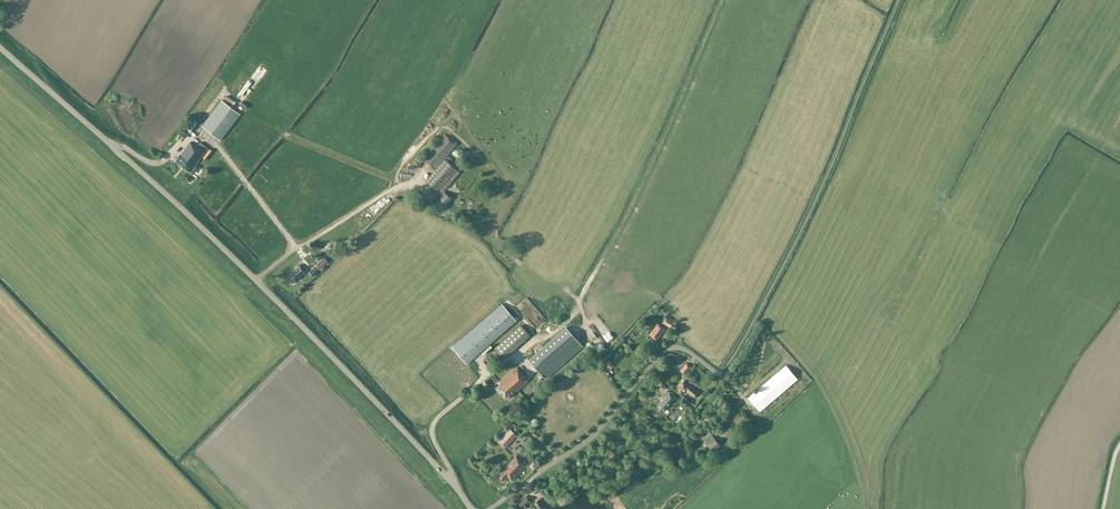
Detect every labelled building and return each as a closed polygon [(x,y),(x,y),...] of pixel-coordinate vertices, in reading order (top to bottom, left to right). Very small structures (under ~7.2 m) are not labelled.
[(234,95),(244,78),(237,73),(226,90),(234,95)] [(239,94),(248,97),(256,79),(247,76),(239,94)] [(240,115),(222,101),(202,126),(220,141),(240,115)] [(190,136),(196,120),(190,117),(184,133),(190,136)] [(423,159),(435,170),(457,146),(445,135),(423,159)] [(170,153),(183,141),(180,137),(167,150),(170,153)] [(190,143),(176,162),(190,173),(205,153),(194,145),(194,146),(190,143)] [(210,150),(203,158),(206,161),(213,152),(210,150)] [(460,173),(445,160),(426,181),(442,196),(435,204),(444,213),(447,210),(444,207),(451,199),(444,194),(446,192),(444,191),(460,173)] [(320,263),(308,273),(314,276),(323,267),(320,263)] [(291,275),(288,279),(292,283),(297,279),(298,280),(306,271),(300,265),(290,274),(291,275)] [(515,319),(504,307),(455,350),(466,362),(515,319)] [(265,316),(258,323),(275,340),(282,333),(265,316)] [(590,321),(599,333),(606,328),(596,316),(590,321)] [(666,318),(663,323),(671,328),(674,323),(666,318)] [(646,332),(649,335),(656,340),(660,335),(665,329),(660,325),(661,325),(659,323),(658,324),(657,323),(655,327),(653,330),(650,327),(646,332)] [(494,349),(499,354),(525,331),(520,326),(494,349)] [(566,328),(529,360),(545,378),(582,345),(566,328)] [(529,336),(525,331),(499,354),(503,359),(529,336)] [(595,332),(589,336),(598,354),(604,351),(595,332)] [(605,363),(608,370),(614,366),(611,360),(605,363)] [(687,363),(682,369),(687,373),(692,367),(687,363)] [(797,380),(785,366),(748,398),(760,412),(797,380)] [(528,382),(525,378),(526,377),(517,367),(500,383),(500,384),(495,388),(505,399),(509,396),(510,397),(528,382)] [(745,377),(749,383),(755,379),(751,373),(745,377)] [(684,380),(677,389),(682,394),(685,391),(689,394),(690,393),(695,397),(699,392),(684,380)] [(663,381),(660,385),(665,390),(668,386),(663,381)] [(662,397),(664,398),(657,407),(663,412),(676,396),(670,391),(669,392),(668,391),(662,397)] [(733,419),(740,428),(748,421),(741,413),(733,419)] [(510,430),(502,438),(507,443),(515,434),(510,430)] [(703,440),(708,445),(713,451),(720,445),(710,434),(703,440)] [(502,471),(497,477),(503,482),(507,477),(512,481),(526,466),(523,463),(516,456),(502,471)] [(523,506),(525,508),(529,506),(527,505),(531,502),(526,496),(524,497),(521,499),(522,500),(519,502),(522,507),(523,506)] [(544,506),(545,505),(540,498),(539,499),(533,503),(537,508),(540,508),(544,506)]
